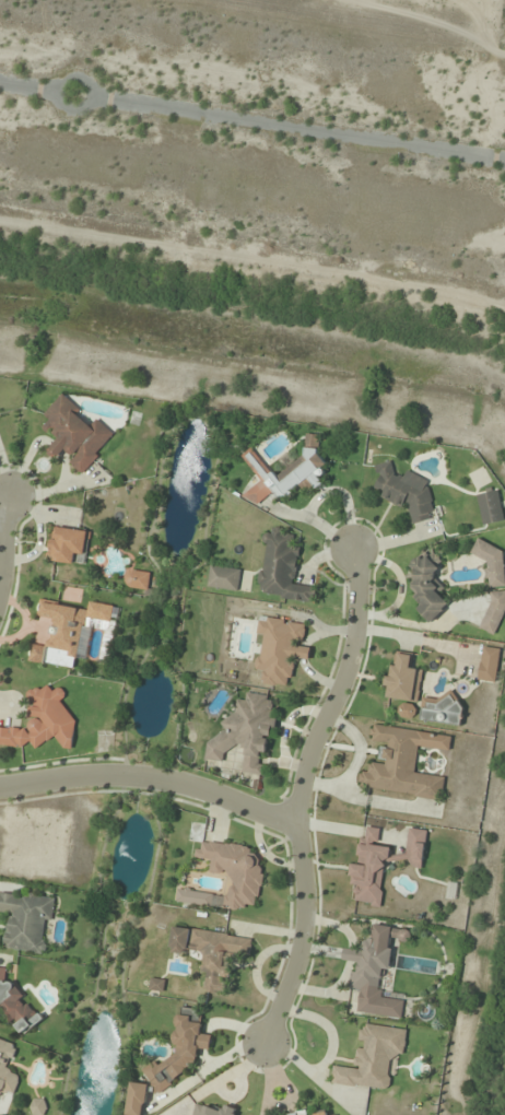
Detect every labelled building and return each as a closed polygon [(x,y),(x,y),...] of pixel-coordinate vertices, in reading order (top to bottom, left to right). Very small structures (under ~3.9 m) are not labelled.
[(115,434),(97,419),(94,424),(59,396),(44,416),(50,421),(44,428),(57,439),(47,452),(57,460),(62,454),(85,472),(115,434)] [(293,499),(296,484),(318,489),(326,450),(313,448),(316,437),(308,435),(303,459),(283,455),(280,472),(267,469),(262,492),(293,499)] [(242,457),(257,472),(264,465),(249,451),(242,457)] [(425,473),(394,479),(391,462),(376,464),(384,507),(408,502),(412,523),(434,519),(425,473)] [(504,520),(497,490),(477,495),(484,524),(504,520)] [(84,564),(89,531),(53,526),(48,559),(84,564)] [(314,602),(316,586),(294,583),(299,549),(292,548),(294,533),(267,530),(258,595),(314,602)] [(504,586),(504,581),(503,544),(473,546),(474,560),(487,560),(488,587),(504,586)] [(427,619),(448,610),(440,591),(445,590),(430,554),(404,565),(427,619)] [(238,591),(241,570),(211,565),(208,586),(238,591)] [(151,573),(128,569),(124,586),(147,591),(151,573)] [(478,626),(491,634),(504,609),(504,595),(497,591),(478,626)] [(110,664),(121,607),(89,601),(88,609),(40,600),(36,618),(52,622),(46,652),(86,660),(92,629),(104,632),(98,661),(110,664)] [(305,624),(260,615),(256,635),(263,637),(257,670),(263,671),(261,683),(289,688),(294,657),(309,659),(311,647),(301,645),(305,624)] [(497,648),(480,648),(480,680),(497,680),(497,648)] [(418,702),(423,669),(412,667),(414,655),(391,652),(385,698),(418,702)] [(59,746),(59,748),(67,748),(71,690),(31,687),(29,729),(0,727),(0,743),(59,746)] [(206,759),(233,762),(232,768),(242,769),(242,773),(266,775),(273,696),(247,694),(246,701),(237,700),(235,718),(224,717),(222,736),(209,735),(206,759)] [(423,695),(421,721),(459,724),(461,698),(423,695)] [(442,799),(445,777),(414,773),(418,747),(449,751),(451,735),(372,724),(370,741),(381,742),(378,762),(370,761),(368,772),(360,771),(358,788),(442,799)] [(381,906),(384,862),(423,866),(426,830),(409,828),(407,850),(378,848),(380,828),(363,827),(360,864),(354,863),(351,903),(381,906)] [(198,841),(196,858),(210,860),(208,875),(230,877),(226,907),(246,910),(246,904),(257,905),(264,850),(198,841)] [(176,903),(213,906),(215,893),(178,890),(176,903)] [(0,891),(0,912),(9,913),(4,950),(44,954),(47,923),(52,923),(55,898),(0,891)] [(356,1013),(402,1019),(404,999),(383,997),(390,940),(409,942),(411,929),(369,924),(366,950),(344,948),(343,961),(354,962),(350,990),(359,991),(356,1013)] [(252,938),(173,925),(169,951),(203,957),(200,971),(207,972),(204,990),(228,994),(234,956),(249,958),(252,938)] [(22,1036),(42,1019),(0,966),(0,1009),(22,1036)] [(331,1084),(390,1091),(394,1058),(403,1059),(407,1029),(360,1023),(355,1068),(333,1065),(331,1084)] [(3,1089),(14,1093),(22,1074),(8,1069),(17,1045),(0,1039),(0,1098),(3,1089)] [(46,1100),(33,1098),(31,1114),(38,1114),(44,1114),(46,1100)] [(238,1109),(224,1106),(223,1110),(196,1105),(194,1114),(237,1114),(238,1109)]
